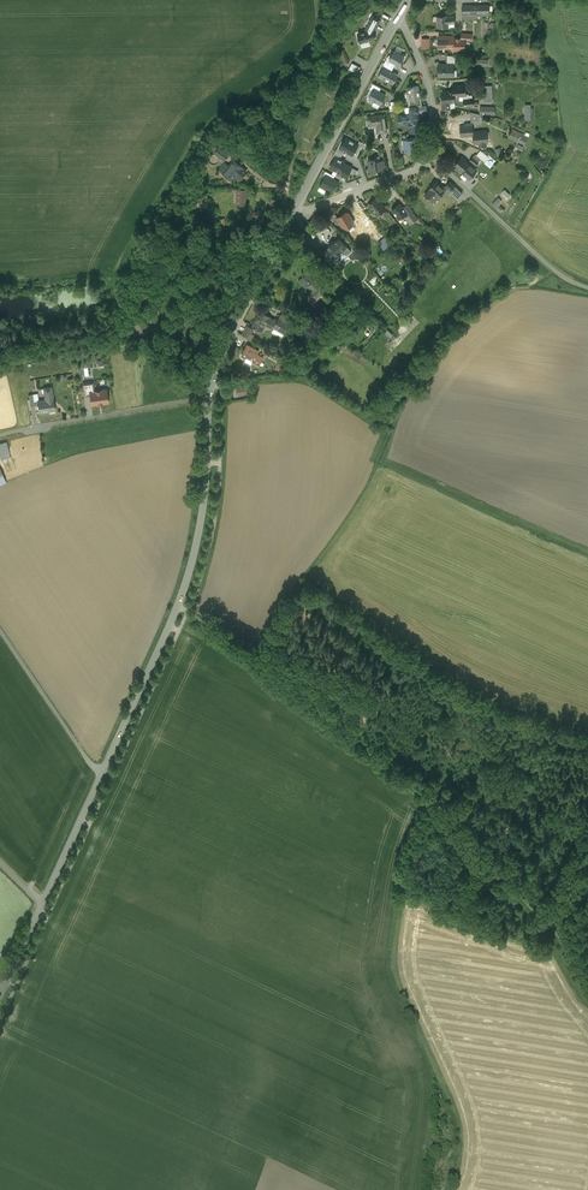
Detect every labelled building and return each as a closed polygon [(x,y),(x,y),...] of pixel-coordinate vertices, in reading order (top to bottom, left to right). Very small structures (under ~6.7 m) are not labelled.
[(489,6),(462,6),(463,19),(477,19),(477,15),(489,15),(489,6)] [(447,15),(437,16),(438,28),(449,26),(448,24),(455,23),(454,16),(447,16),(447,15)] [(379,22),(372,18),(368,25),(373,29),(375,29),(379,22)] [(372,31),(366,32),(365,31),(358,34),(360,41),(360,40),(361,43),(375,39),(372,31)] [(449,37),(439,37),(439,48),(448,48),(448,47),(448,39),(449,39),(449,37)] [(461,38),(454,38),(454,39),(449,39),(448,39),(448,47),(454,47),(454,50),(464,50),(464,40),(464,38),(461,38)] [(391,57),(389,60),(396,64),(399,65),(401,62),(402,62),(406,56),(401,53),(400,54),(394,51),(391,57)] [(455,56),(447,55),(447,64),(453,64),(453,65),(455,65),(455,56)] [(389,60),(391,57),(388,56),(382,67),(383,67),(384,67),(392,71),(396,64),(389,60)] [(446,64),(446,65),(439,65),(439,77),(451,77),(451,70),(453,70),(453,65),(453,64),(447,64),(446,64)] [(383,67),(378,77),(384,80),(385,79),(393,83),(398,75),(392,71),(384,67),(383,67)] [(374,89),(379,92),(381,88),(373,83),(370,89),(373,91),(374,89)] [(460,85),(453,86),(453,91),(453,97),(454,97),(463,96),(467,96),(467,95),(466,84),(459,85),(460,85)] [(408,94),(409,100),(411,100),(419,99),(420,99),(419,86),(408,87),(409,93),(408,94)] [(491,86),(483,86),(484,101),(492,101),(491,86)] [(379,92),(374,89),(373,91),(369,98),(375,101),(381,104),(386,95),(379,92)] [(453,91),(442,92),(443,103),(442,103),(443,107),(449,106),(449,103),(454,102),(454,101),(454,97),(453,97),(453,91)] [(472,95),(467,95),(467,96),(463,96),(463,100),(464,106),(473,105),(473,102),(473,98),(472,95)] [(411,100),(412,107),(419,106),(420,106),(419,99),(411,100)] [(412,107),(410,107),(410,114),(419,113),(420,113),(419,106),(412,107)] [(481,115),(470,112),(471,122),(482,121),(481,115)] [(419,113),(410,114),(407,114),(399,116),(399,122),(408,121),(409,131),(421,129),(419,113)] [(384,114),(368,116),(369,123),(376,123),(378,132),(387,131),(384,114)] [(467,125),(460,126),(461,136),(473,135),(473,132),(472,123),(467,124),(467,125)] [(485,131),(473,132),(473,135),(474,143),(479,143),(480,146),(482,146),(482,147),(486,147),(486,142),(485,131)] [(527,139),(511,131),(509,137),(525,144),(527,139)] [(339,148),(346,151),(352,140),(345,136),(339,148)] [(416,138),(404,139),(405,152),(418,150),(416,138)] [(346,151),(353,155),(359,143),(352,140),(346,151)] [(228,155),(221,147),(217,151),(225,158),(228,155)] [(487,162),(491,157),(480,150),(477,155),(487,162)] [(466,160),(462,156),(455,165),(458,167),(457,169),(462,173),(468,167),(470,164),(465,161),(466,160)] [(478,162),(472,157),(470,160),(476,165),(478,162)] [(343,162),(334,158),(329,169),(338,173),(343,162)] [(375,159),(368,160),(369,168),(369,172),(372,172),(372,171),(377,171),(377,170),(381,170),(380,161),(376,161),(375,159)] [(249,169),(236,161),(232,167),(228,164),(224,171),(232,176),(234,174),(238,177),(240,175),(244,177),(249,169)] [(352,167),(343,162),(338,173),(347,178),(352,167)] [(468,167),(462,173),(468,177),(473,171),(468,167)] [(339,182),(326,175),(320,186),(326,189),(327,188),(329,190),(332,191),(335,185),(337,186),(339,182)] [(436,181),(429,189),(437,197),(438,197),(446,189),(441,183),(439,185),(436,181)] [(450,181),(446,186),(451,191),(455,186),(450,181)] [(455,186),(451,191),(453,193),(452,194),(457,199),(462,193),(455,186)] [(249,189),(239,188),(238,194),(239,194),(238,203),(245,204),(246,195),(248,195),(249,189)] [(437,197),(429,189),(425,194),(433,201),(437,197)] [(493,204),(497,208),(503,200),(499,196),(493,204)] [(378,200),(376,201),(375,199),(370,204),(372,207),(371,208),(374,212),(376,211),(379,215),(382,212),(386,210),(386,209),(385,210),(382,206),(383,205),(378,200)] [(361,200),(358,203),(364,209),(367,206),(361,200)] [(399,203),(392,210),(399,219),(407,213),(399,203)] [(337,218),(340,223),(343,226),(347,227),(354,224),(352,222),(353,221),(348,213),(346,212),(337,218)] [(412,212),(409,215),(414,222),(418,219),(412,212)] [(337,218),(335,214),(330,217),(338,225),(340,223),(337,218)] [(353,221),(352,222),(354,224),(356,228),(355,228),(358,233),(368,227),(362,216),(353,221)] [(377,228),(374,231),(382,240),(385,237),(377,228)] [(339,238),(328,248),(337,258),(348,248),(339,238)] [(359,256),(353,248),(350,251),(356,258),(359,256)] [(360,266),(350,280),(357,284),(366,272),(367,270),(360,266)] [(323,270),(313,281),(306,273),(298,282),(304,288),(307,286),(312,291),(306,296),(313,302),(325,290),(319,284),(324,279),(328,275),(323,270)] [(366,272),(357,284),(362,288),(371,275),(366,272)] [(328,275),(324,279),(329,284),(333,280),(328,275)] [(270,317),(261,311),(253,326),(262,331),(266,324),(273,328),(274,327),(277,321),(270,317)] [(284,319),(279,317),(277,321),(274,327),(277,328),(279,328),(284,331),(285,330),(290,323),(284,319)] [(142,322),(138,324),(139,328),(136,329),(138,334),(145,330),(142,322)] [(247,325),(242,334),(249,338),(254,329),(247,325)] [(389,340),(394,334),(388,329),(383,334),(389,340)] [(259,351),(247,345),(241,357),(247,360),(248,359),(253,362),(253,363),(259,366),(264,358),(257,355),(259,351)] [(92,383),(83,384),(85,396),(90,395),(90,392),(93,391),(92,383)] [(52,386),(45,388),(47,399),(38,401),(40,412),(56,410),(54,398),(52,386)] [(93,391),(90,392),(90,395),(92,404),(108,402),(106,390),(93,391)] [(0,443),(0,456),(12,453),(9,441),(0,443)] [(8,481),(1,464),(0,464),(0,485),(8,481)]
